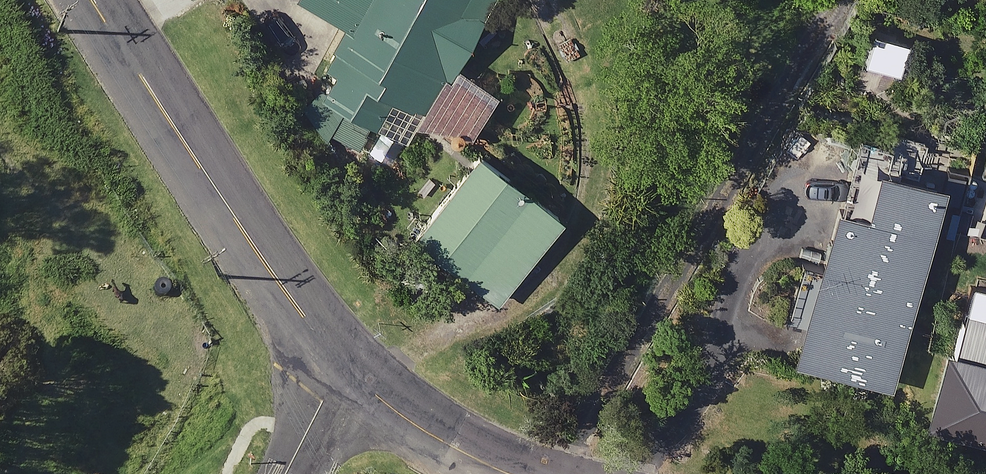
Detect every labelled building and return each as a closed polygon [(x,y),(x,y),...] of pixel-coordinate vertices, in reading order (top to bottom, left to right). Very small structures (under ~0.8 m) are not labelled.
[(344,20),(293,115),(356,148),(386,92),(420,110),(479,0),(306,0),(344,20)] [(900,29),(861,18),(851,52),(891,63),(900,29)] [(555,211),(470,146),(405,231),(491,296),(555,211)] [(934,167),(868,152),(857,197),(823,189),(784,355),(884,378),(934,167)] [(957,302),(948,340),(937,338),(917,421),(985,438),(985,309),(957,302)]
